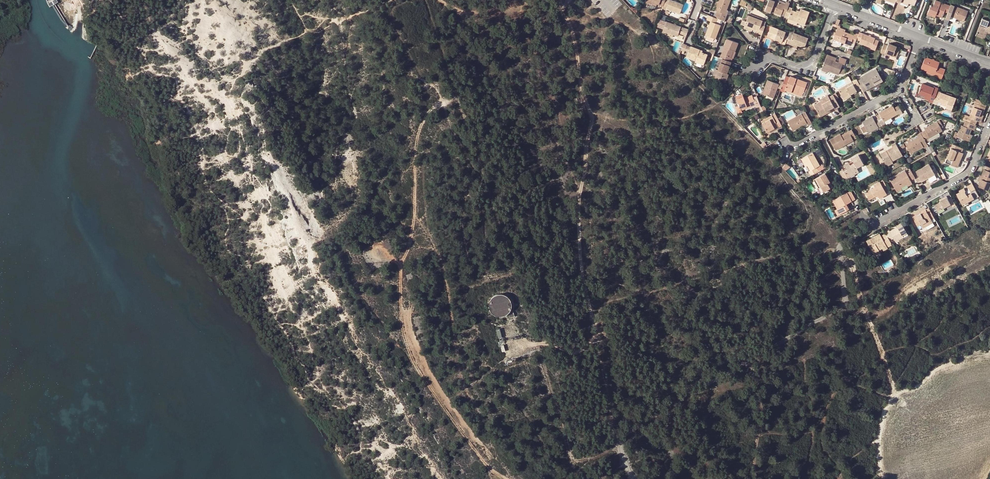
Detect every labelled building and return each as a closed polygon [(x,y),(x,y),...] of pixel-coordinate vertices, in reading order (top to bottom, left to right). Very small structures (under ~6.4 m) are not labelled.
[(664,4),(668,5),(666,9),(680,14),(683,5),(670,0),(665,0),(664,4)] [(727,15),(725,15),(728,6),(730,0),(719,0),(717,4),(715,10),(717,11),(714,18),(717,19),(725,21),(727,15)] [(789,5),(785,3),(785,5),(779,3),(771,0),(769,0),(766,7),(772,9),(771,11),(784,16),(788,7),(789,5)] [(933,14),(936,15),(942,18),(944,12),(947,13),(949,8),(950,6),(935,0),(933,6),(931,5),(927,15),(932,17),(933,14)] [(949,8),(947,13),(946,17),(949,19),(950,16),(964,21),(968,11),(954,6),(953,9),(949,8)] [(788,7),(784,16),(788,18),(788,19),(797,23),(804,26),(809,12),(801,9),(800,12),(799,13),(796,12),(791,10),(792,8),(788,7)] [(717,19),(714,18),(708,15),(707,20),(710,22),(709,25),(708,28),(705,35),(715,39),(720,25),(715,24),(717,19)] [(762,35),(765,27),(764,26),(761,25),(762,21),(748,16),(746,22),(742,20),(741,25),(745,26),(752,29),(752,30),(758,32),(758,33),(762,35)] [(982,18),(977,33),(983,35),(985,31),(987,32),(989,33),(989,21),(982,18)] [(677,37),(679,33),(681,27),(666,22),(663,31),(677,37)] [(782,42),(781,43),(785,45),(785,43),(790,32),(786,31),(786,32),(771,27),(767,37),(774,39),(782,42)] [(794,30),(791,29),(790,32),(785,43),(789,45),(790,43),(797,46),(804,48),(808,38),(793,33),(794,30)] [(856,40),(858,35),(855,33),(854,36),(844,32),(837,29),(833,39),(834,40),(832,43),(840,46),(841,43),(850,46),(851,42),(855,44),(856,40)] [(868,36),(859,33),(858,35),(856,40),(860,41),(859,43),(875,49),(878,41),(875,39),(870,37),(868,36)] [(727,39),(720,58),(722,59),(731,62),(732,58),(731,58),(733,51),(735,52),(738,43),(727,39)] [(883,45),(880,53),(884,54),(884,53),(890,55),(896,57),(900,48),(888,44),(887,46),(883,45)] [(707,55),(702,53),(699,52),(700,50),(691,47),(687,57),(696,60),(695,62),(703,65),(707,55)] [(840,57),(838,63),(842,64),(844,65),(847,59),(840,57)] [(941,79),(945,70),(937,67),(939,63),(925,57),(921,69),(927,71),(935,74),(934,76),(941,79)] [(838,75),(842,64),(838,63),(835,62),(826,58),(822,69),(828,71),(838,75)] [(727,74),(731,62),(722,59),(717,70),(719,71),(717,76),(720,77),(719,81),(725,83),(728,75),(727,74)] [(863,92),(868,89),(867,86),(871,84),(872,87),(883,81),(876,69),(860,78),(861,79),(857,81),(861,88),(863,92)] [(785,91),(791,93),(792,90),(803,94),(807,83),(790,76),(790,78),(785,76),(783,82),(781,88),(785,89),(785,91)] [(781,88),(783,82),(780,80),(778,84),(767,80),(764,87),(766,88),(763,95),(773,98),(777,88),(781,89),(781,88)] [(857,81),(856,80),(838,90),(843,99),(850,95),(857,91),(861,88),(857,81)] [(930,98),(929,100),(933,101),(937,92),(938,88),(934,87),(933,88),(922,84),(918,94),(924,96),(930,98)] [(944,94),(937,92),(933,101),(932,103),(936,105),(938,102),(941,103),(946,105),(946,107),(945,108),(951,110),(953,106),(956,98),(946,95),(944,94)] [(756,107),(760,106),(757,97),(753,98),(752,95),(744,99),(743,97),(737,100),(739,106),(741,111),(755,105),(756,107)] [(839,107),(833,95),(828,97),(827,95),(820,100),(821,102),(814,106),(820,116),(826,112),(825,111),(833,106),(834,107),(835,109),(839,107)] [(977,121),(979,122),(982,115),(985,108),(975,104),(969,118),(965,116),(963,120),(965,121),(975,125),(977,121)] [(894,108),(892,105),(879,113),(884,122),(897,114),(894,108)] [(898,105),(894,108),(897,114),(903,113),(898,105)] [(826,112),(820,116),(821,117),(830,112),(829,110),(834,107),(833,106),(825,111),(826,112)] [(812,124),(805,112),(787,122),(793,131),(807,123),(808,126),(812,124)] [(884,122),(879,113),(876,116),(878,119),(881,126),(885,124),(884,122)] [(877,128),(882,126),(881,126),(878,119),(875,121),(872,117),(862,122),(864,125),(867,131),(868,132),(877,127),(877,128)] [(782,126),(777,118),(774,120),(773,118),(762,124),(766,130),(767,133),(770,130),(777,127),(778,127),(778,128),(782,126)] [(976,126),(975,125),(965,121),(963,126),(961,126),(959,133),(957,137),(967,141),(969,134),(971,130),(974,131),(976,126)] [(926,131),(921,133),(921,134),(926,143),(929,141),(930,142),(940,136),(938,133),(942,131),(937,122),(924,129),(926,131)] [(856,138),(851,130),(848,132),(849,134),(842,137),(841,136),(840,135),(833,139),(837,146),(835,147),(837,149),(838,148),(839,149),(853,141),(852,140),(856,138)] [(928,146),(926,143),(921,134),(904,143),(911,154),(923,147),(924,149),(928,146)] [(902,156),(895,144),(891,146),(892,148),(880,154),(887,166),(893,163),(892,162),(902,156)] [(963,149),(953,144),(945,163),(950,165),(951,163),(956,165),(959,158),(961,159),(963,154),(961,153),(963,149)] [(892,148),(891,146),(879,153),(880,154),(892,148)] [(811,176),(822,170),(819,166),(812,153),(803,158),(807,166),(810,171),(809,172),(811,176)] [(839,171),(843,179),(846,176),(858,170),(856,168),(863,164),(858,155),(851,159),(854,164),(850,166),(848,163),(844,165),(846,170),(844,172),(842,169),(839,171)] [(957,168),(961,159),(959,158),(956,165),(951,163),(950,165),(957,168)] [(919,178),(916,180),(919,186),(923,184),(922,182),(926,179),(935,175),(929,165),(916,172),(919,178)] [(984,166),(983,169),(984,170),(982,176),(980,179),(982,179),(981,182),(979,187),(989,190),(989,188),(989,168),(984,166)] [(859,172),(858,170),(846,176),(848,179),(859,172)] [(901,188),(906,185),(911,182),(904,171),(890,179),(897,192),(902,190),(901,188)] [(832,187),(825,174),(813,180),(819,189),(821,188),(823,192),(832,187)] [(888,189),(883,180),(874,185),(875,187),(867,192),(866,191),(865,192),(869,200),(877,195),(879,198),(886,194),(885,191),(888,189)] [(979,196),(972,184),(966,187),(967,188),(968,190),(966,191),(965,190),(964,188),(959,191),(960,192),(957,194),(964,207),(969,204),(968,202),(979,196)] [(851,192),(834,200),(839,208),(837,209),(840,215),(850,209),(847,204),(855,200),(851,192)] [(952,207),(956,206),(951,198),(948,200),(947,198),(940,201),(941,202),(934,206),(938,212),(944,209),(943,207),(947,205),(948,206),(951,205),(952,207)] [(934,218),(929,210),(926,212),(926,210),(922,212),(923,214),(921,215),(920,214),(912,218),(917,226),(924,223),(925,224),(926,226),(933,222),(931,220),(934,218)] [(904,229),(901,224),(897,226),(897,227),(898,229),(894,231),(894,229),(889,232),(889,231),(885,233),(885,234),(886,235),(904,229)] [(908,235),(904,229),(886,235),(889,241),(893,239),(894,240),(902,236),(902,238),(908,235)] [(866,241),(867,243),(876,238),(876,239),(881,237),(881,236),(879,234),(866,241)] [(889,241),(886,235),(885,234),(881,236),(881,237),(876,239),(876,238),(867,243),(873,255),(879,252),(878,249),(882,247),(883,248),(886,246),(887,248),(891,245),(889,241)] [(888,249),(887,248),(886,246),(883,248),(882,247),(878,249),(879,252),(873,255),(874,257),(888,249)] [(513,311),(511,310),(511,309),(511,308),(511,307),(512,305),(512,303),(511,302),(511,301),(510,299),(509,298),(507,296),(506,295),(503,294),(502,294),(499,294),(497,294),(496,294),(494,295),(492,296),(490,299),(490,301),(489,303),(489,305),(490,308),(491,312),(494,315),(496,316),(498,316),(499,316),(502,316),(504,316),(506,315),(508,314),(509,314),(510,318),(514,317),(513,311)]
